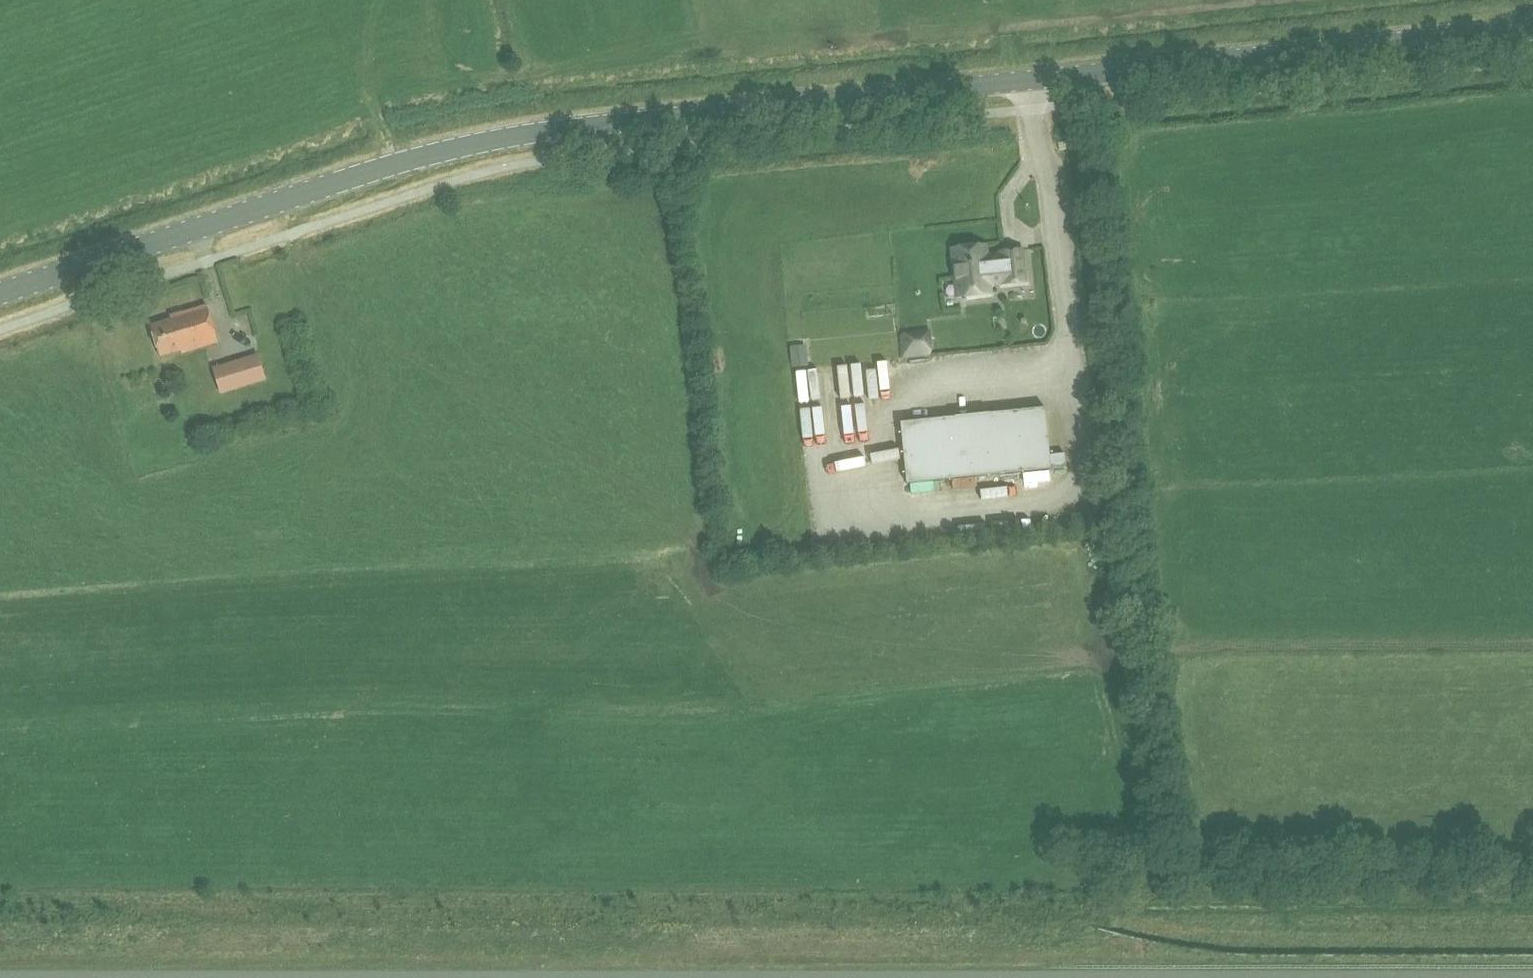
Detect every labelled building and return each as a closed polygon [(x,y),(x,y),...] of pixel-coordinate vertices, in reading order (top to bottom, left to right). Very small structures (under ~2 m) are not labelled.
[(985,246),(953,249),(958,297),(990,293),(989,279),(1005,278),(1005,284),(1025,281),(1022,250),(1002,252),(1002,258),(987,259),(985,246)] [(219,341),(208,305),(171,316),(172,319),(151,326),(161,356),(181,350),(182,353),(219,341)] [(266,379),(258,354),(214,368),(222,393),(266,379)] [(857,396),(895,394),(894,360),(855,362),(857,396)] [(1046,408),(901,422),(907,483),(1052,469),(1046,408)] [(952,484),(953,501),(978,499),(977,483),(952,484)]
